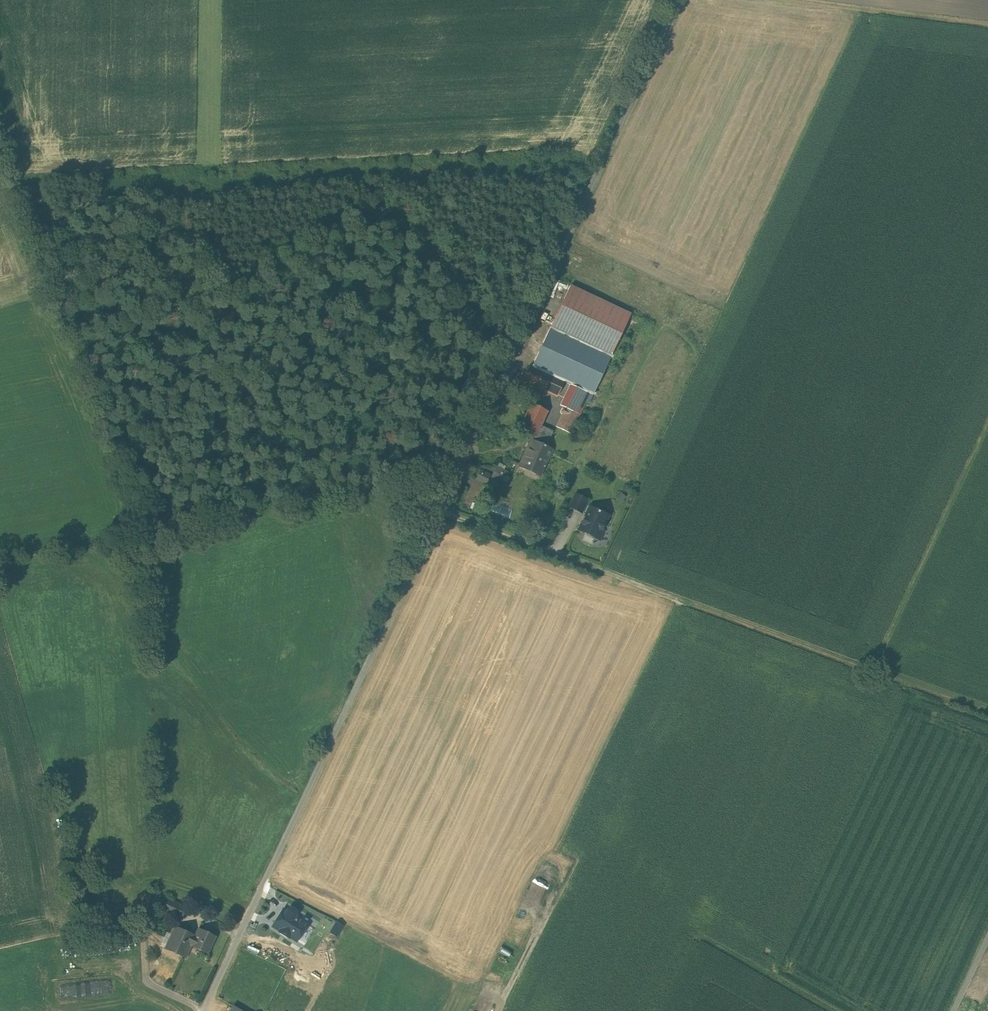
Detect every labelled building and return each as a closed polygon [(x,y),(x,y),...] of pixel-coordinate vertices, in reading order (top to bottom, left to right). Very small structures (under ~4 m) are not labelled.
[(570,285),(550,326),(531,366),(550,375),(553,369),(558,372),(561,366),(593,381),(597,383),(611,355),(612,355),(611,354),(630,313),(570,285)] [(634,315),(629,327),(640,332),(645,320),(634,315)] [(531,366),(529,365),(522,379),(543,389),(550,375),(531,366)] [(593,381),(561,366),(558,372),(553,369),(550,375),(563,381),(570,384),(560,405),(564,407),(565,408),(569,401),(581,407),(593,381)] [(550,375),(543,389),(556,395),(563,381),(550,375)] [(581,407),(569,401),(565,408),(578,414),(581,407)] [(530,403),(518,429),(533,436),(534,437),(540,425),(547,410),(530,403)] [(565,408),(564,407),(562,408),(560,412),(561,413),(562,414),(557,426),(569,432),(578,414),(565,408)] [(534,437),(533,436),(519,466),(528,470),(529,468),(540,473),(551,449),(546,446),(553,431),(540,425),(534,437)] [(482,467),(477,478),(501,487),(509,466),(499,462),(495,472),(482,467)] [(586,499),(575,494),(569,507),(580,512),(586,499)] [(511,518),(515,508),(494,500),(491,510),(511,518)] [(607,515),(589,507),(584,517),(581,523),(578,530),(599,540),(603,531),(600,529),(607,515)] [(185,906),(169,899),(163,910),(180,918),(185,906)] [(282,905),(269,926),(296,944),(309,922),(296,914),(295,909),(291,906),(287,907),(282,905)] [(333,918),(329,928),(337,932),(342,922),(333,918)] [(175,927),(166,948),(183,956),(188,944),(190,945),(194,936),(175,927)] [(215,936),(198,928),(194,936),(190,945),(207,953),(215,936)]
